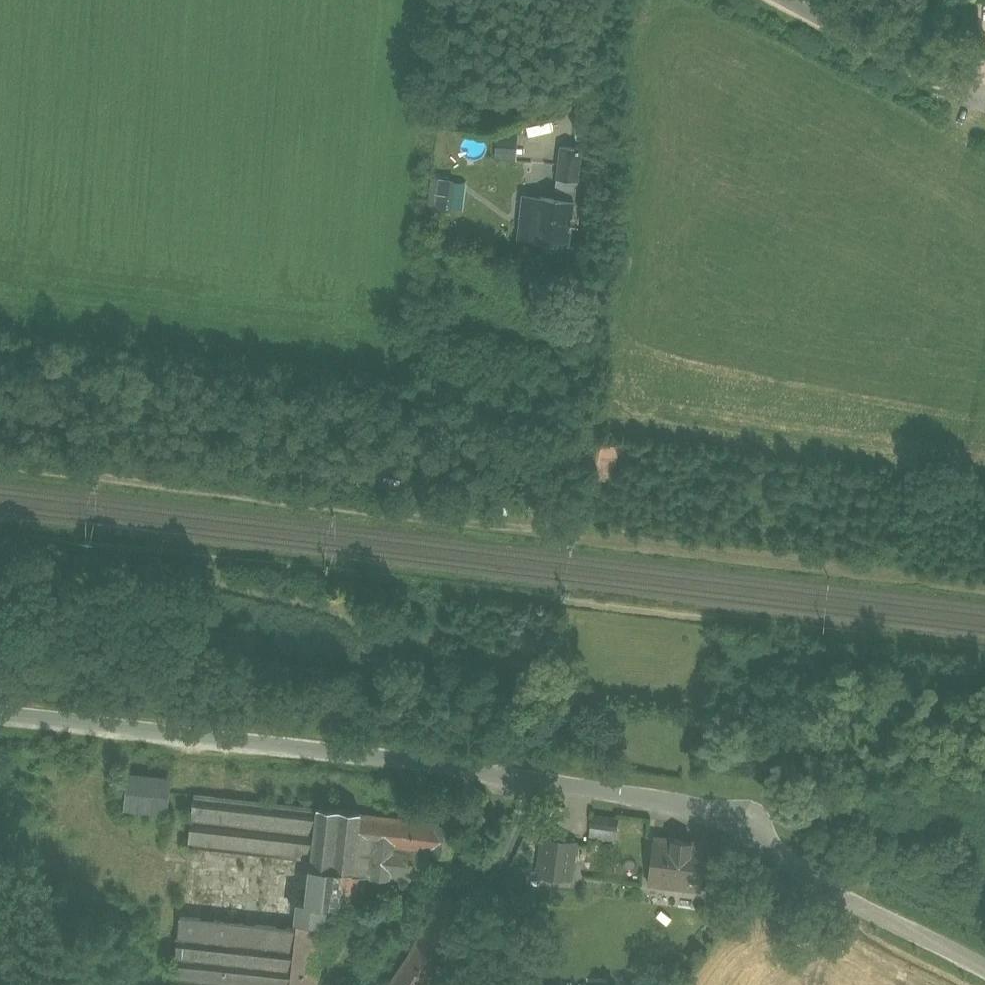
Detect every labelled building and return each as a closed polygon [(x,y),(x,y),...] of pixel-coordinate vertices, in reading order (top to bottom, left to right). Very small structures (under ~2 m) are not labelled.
[(563,147),(557,199),(578,202),(580,183),(588,184),(592,150),(563,147)] [(459,181),(434,178),(431,210),(456,212),(459,181)] [(557,199),(543,198),(539,242),(585,247),(590,203),(578,202),(557,199)] [(582,470),(619,479),(627,445),(590,436),(582,470)] [(175,764),(137,759),(132,798),(153,801),(177,804),(182,765),(175,764)] [(328,797),(202,781),(195,834),(321,850),(328,797)] [(328,797),(321,850),(321,855),(358,860),(367,861),(374,803),(328,797)] [(628,807),(598,803),(595,825),(625,829),(628,807)] [(410,807),(388,804),(384,837),(388,838),(439,844),(461,847),(462,836),(465,814),(410,807)] [(715,832),(658,825),(652,872),(710,879),(715,832)] [(435,874),(439,844),(388,838),(384,868),(435,874)] [(573,839),(540,838),(538,876),(571,878),(573,839)] [(353,900),(358,860),(321,855),(316,891),(311,890),(308,912),(333,915),(340,916),(342,898),(353,900)] [(449,878),(416,936),(395,973),(416,984),(425,984),(476,893),(456,882),(449,878)] [(306,920),(187,906),(177,984),(299,984),(306,920)] [(333,915),(308,912),(306,920),(299,984),(324,984),(333,915)]
